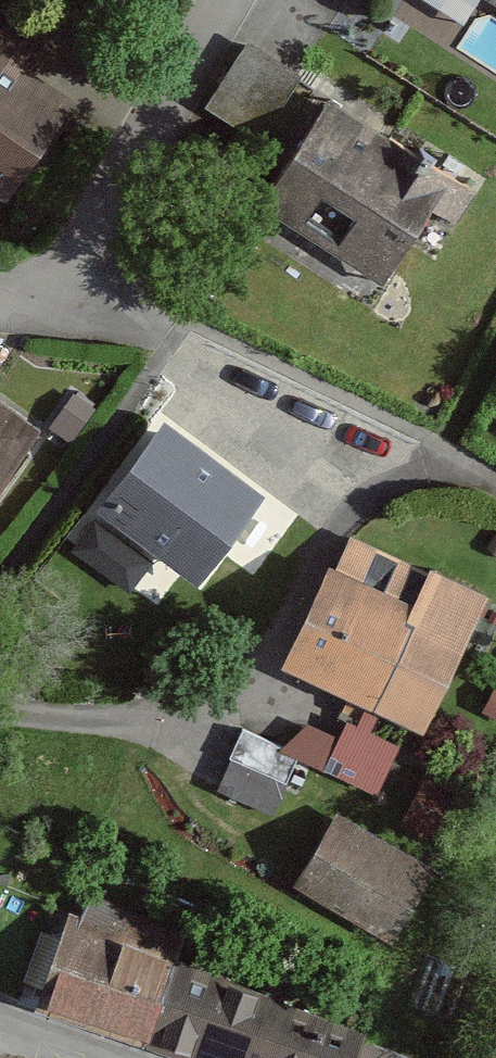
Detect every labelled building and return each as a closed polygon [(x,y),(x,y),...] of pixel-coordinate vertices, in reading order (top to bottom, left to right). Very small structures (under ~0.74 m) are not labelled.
[(495,19),(495,0),(463,0),(495,19)] [(0,23),(0,186),(19,199),(78,111),(20,72),(36,47),(0,23)] [(374,124),(250,48),(209,115),(293,167),(264,214),(392,293),(457,188),(368,133),(374,124)] [(41,438),(0,411),(0,500),(41,438)] [(265,507),(162,429),(98,513),(202,591),(265,507)] [(151,565),(95,523),(72,553),(127,596),(151,565)] [(438,734),(494,602),(353,542),(297,674),(438,734)] [(402,749),(352,727),(330,775),(380,798),(402,749)] [(301,760),(241,738),(220,808),(280,827),(301,760)] [(439,878),(341,824),(302,891),(400,946),(439,878)] [(50,1009),(188,1057),(387,1057),(368,1051),(373,1036),(186,970),(196,942),(87,904),(50,1009)]
